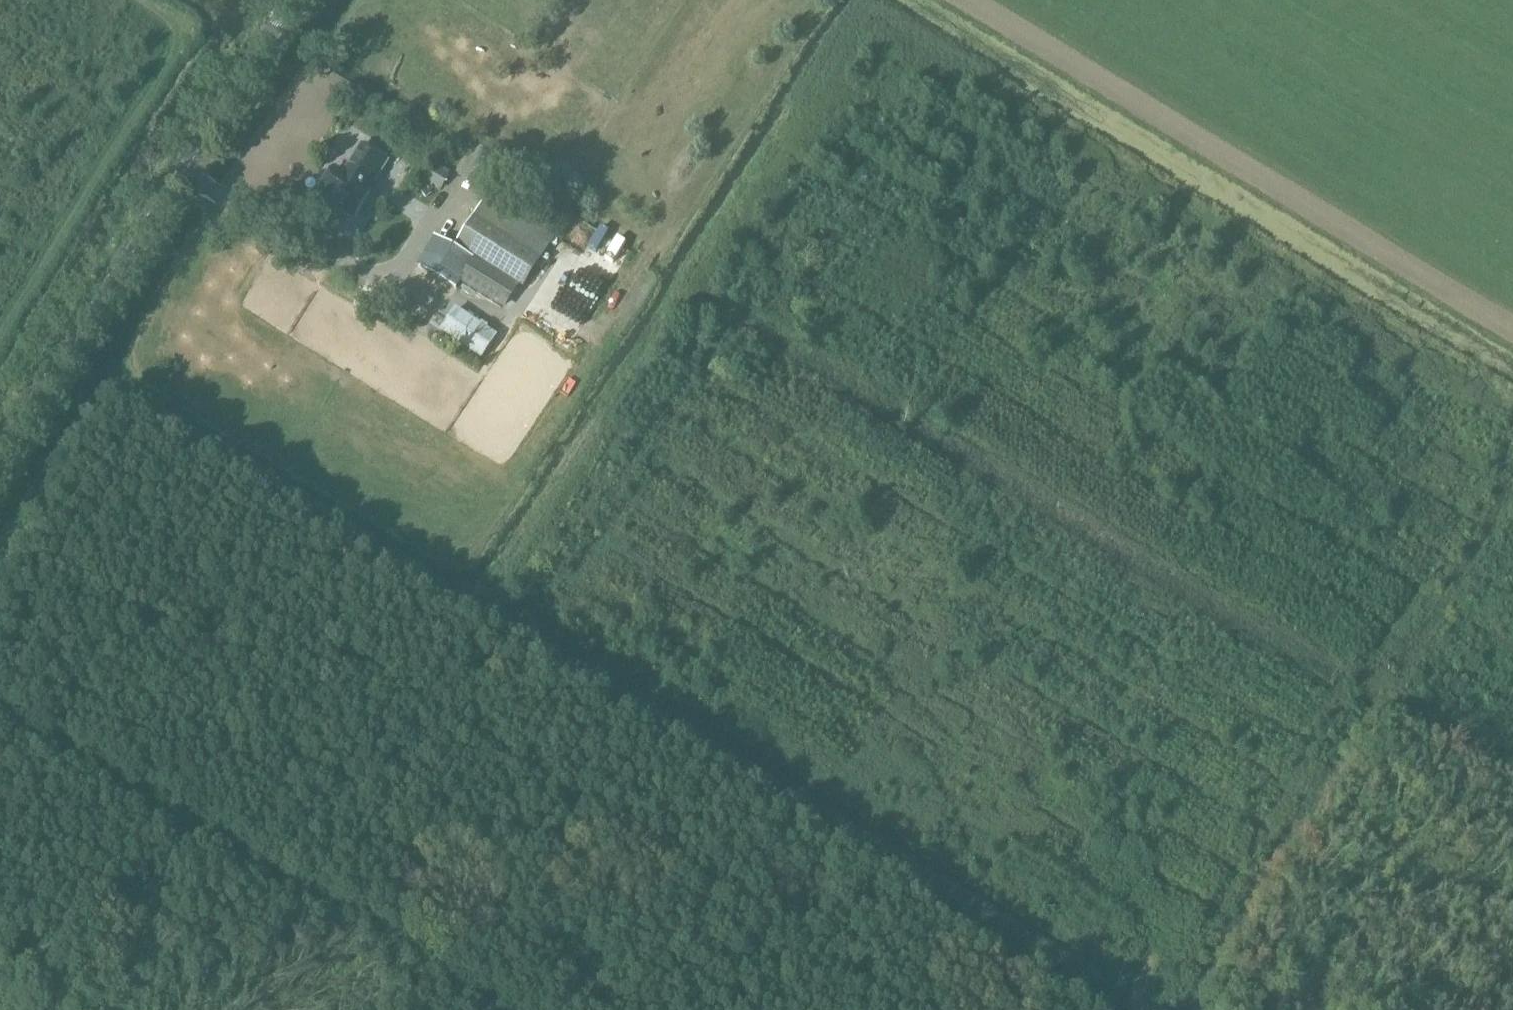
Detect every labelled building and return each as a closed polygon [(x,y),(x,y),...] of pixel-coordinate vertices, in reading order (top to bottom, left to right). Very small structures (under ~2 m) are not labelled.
[(388,163),(363,147),(345,176),(335,170),(318,197),(355,220),(372,193),(370,192),(388,163)] [(525,286),(556,235),(489,194),(457,245),(525,286)] [(434,239),(417,268),(437,279),(438,280),(457,290),(474,260),(435,237),(434,239)] [(499,336),(457,308),(441,332),(483,360),(499,336)]
